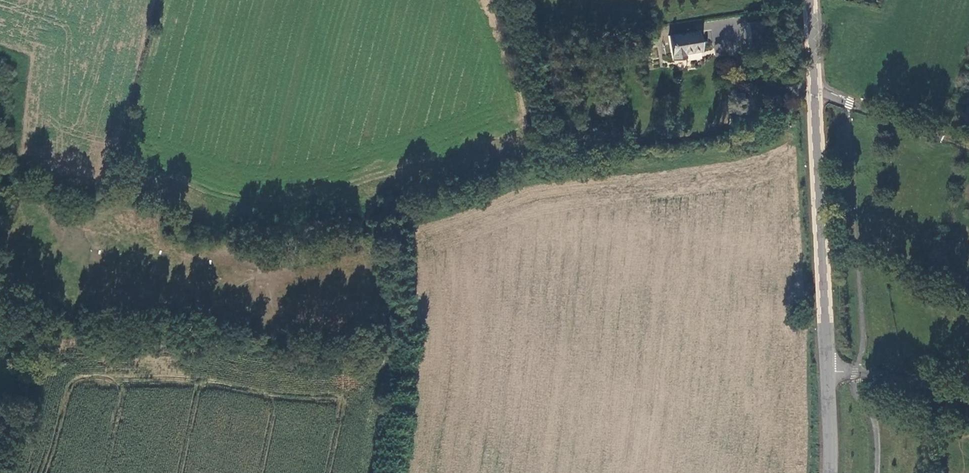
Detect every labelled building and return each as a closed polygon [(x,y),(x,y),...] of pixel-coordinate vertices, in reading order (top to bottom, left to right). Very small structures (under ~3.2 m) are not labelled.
[(698,29),(670,33),(674,58),(688,56),(687,51),(701,49),(698,29)]
